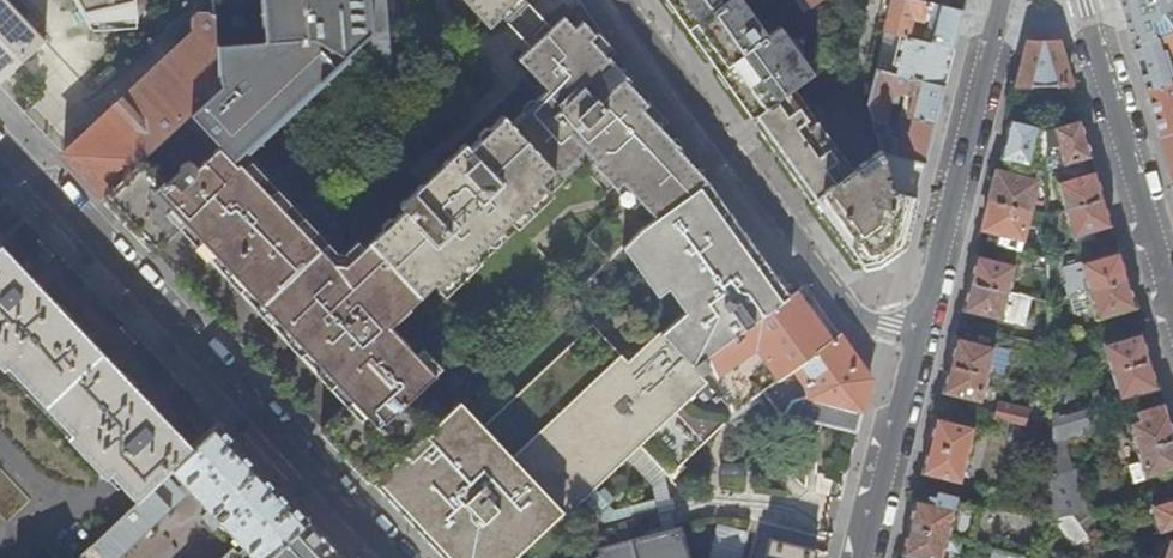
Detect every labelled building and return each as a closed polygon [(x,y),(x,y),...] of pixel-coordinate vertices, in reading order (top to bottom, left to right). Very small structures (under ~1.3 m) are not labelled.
[(198,4),(188,17),(189,24),(194,28),(110,106),(41,34),(55,20),(40,4),(25,18),(8,0),(0,0),(0,83),(34,119),(82,170),(104,194),(190,110),(217,84),(214,38),(212,3),(198,4)] [(91,13),(138,10),(137,0),(82,0),(91,13)] [(554,170),(558,175),(588,149),(598,159),(595,162),(617,187),(624,181),(657,218),(709,179),(700,169),(650,114),(644,106),(649,101),(640,93),(643,91),(608,54),(607,55),(592,38),(596,33),(582,18),(573,25),(562,12),(547,26),(548,27),(515,55),(542,87),(505,119),(502,116),(469,147),(465,143),(441,165),(445,169),(424,189),(420,184),(396,207),(400,211),(351,257),(333,256),(242,156),(350,54),(370,75),(369,80),(371,85),(376,86),(379,85),(392,98),(409,81),(402,0),(259,0),(261,35),(214,38),(217,84),(190,110),(104,194),(148,240),(154,247),(185,219),(252,288),(319,359),(354,396),(323,425),(353,457),(375,481),(432,427),(407,402),(436,375),(389,324),(431,284),(435,289),(545,187),(541,182),(554,170)] [(488,24),(501,12),(499,10),(511,0),(467,0),(488,24)] [(680,18),(713,63),(735,94),(752,117),(814,72),(782,24),(769,34),(746,0),(668,0),(680,18)] [(802,10),(819,0),(795,0),(802,10)] [(929,0),(928,0),(891,0),(888,11),(884,30),(900,34),(919,39),(920,33),(908,30),(912,14),(924,18),(929,0)] [(958,30),(963,9),(929,0),(924,18),(920,33),(919,39),(954,48),(958,30)] [(929,0),(963,9),(965,0),(928,0),(929,0)] [(1153,0),(1121,0),(1128,21),(1134,42),(1172,32),(1172,26),(1153,0)] [(1172,26),(1172,0),(1153,0),(1172,26)] [(1134,42),(1140,65),(1147,88),(1172,82),(1172,67),(1167,68),(1164,57),(1172,55),(1172,32),(1134,42)] [(954,48),(919,39),(900,34),(895,51),(890,72),(909,77),(944,85),(949,67),(954,48)] [(1020,75),(1018,84),(1071,83),(1059,40),(1029,41),(1020,75)] [(834,57),(814,72),(752,117),(772,146),(825,221),(851,257),(855,255),(865,267),(878,264),(904,246),(909,225),(912,214),(917,196),(894,191),(881,150),(853,169),(812,111),(851,85),(834,57)] [(905,95),(909,77),(890,72),(873,68),(869,89),(866,104),(872,121),(885,124),(893,92),(905,95)] [(939,105),(944,85),(909,77),(905,95),(918,99),(913,119),(935,123),(939,105)] [(1147,88),(1153,109),(1161,135),(1172,132),(1172,82),(1147,88)] [(1048,124),(1051,124),(1069,120),(1066,111),(1045,118),(1048,124)] [(1069,120),(1051,124),(1059,152),(1047,156),(1047,168),(1047,169),(1057,166),(1078,161),(1093,157),(1088,139),(1081,117),(1069,120)] [(930,142),(935,123),(913,119),(907,140),(894,136),(890,152),(925,161),(930,142)] [(999,159),(1047,168),(1047,156),(1047,154),(1035,152),(1042,124),(1009,119),(1004,140),(999,159)] [(890,152),(894,136),(874,131),(881,150),(890,152)] [(1161,135),(1166,154),(1172,177),(1172,132),(1161,135)] [(925,161),(890,152),(881,150),(894,191),(917,196),(921,177),(925,161)] [(1078,161),(1057,166),(1061,179),(1057,180),(1065,208),(1105,196),(1099,178),(1097,169),(1082,173),(1078,161)] [(992,186),(989,200),(1031,209),(1038,180),(996,171),(992,186)] [(565,507),(570,511),(585,497),(591,491),(629,457),(643,445),(669,472),(671,475),(739,412),(737,410),(764,391),(763,389),(839,335),(818,306),(804,286),(791,294),(770,265),(739,222),(709,179),(657,218),(644,227),(625,246),(661,293),(671,286),(689,311),(665,327),(630,360),(604,332),(609,326),(601,317),(487,423),(463,398),(432,427),(375,481),(394,501),(448,557),(510,557),(565,507)] [(1105,196),(1065,208),(1073,237),(1113,225),(1110,217),(1105,196)] [(1025,236),(1031,209),(989,200),(986,213),(982,228),(1025,236)] [(0,246),(0,364),(3,367),(8,363),(72,431),(67,435),(106,476),(110,472),(136,499),(151,485),(171,467),(194,446),(147,396),(104,350),(37,280),(3,243),(0,246)] [(1069,294),(1088,289),(1128,277),(1123,258),(1120,250),(1064,266),(1069,294)] [(972,269),(969,282),(1011,290),(1019,261),(976,252),(972,269)] [(1128,277),(1088,289),(1097,318),(1136,306),(1133,293),(1128,277)] [(1033,295),(1011,290),(969,282),(965,295),(962,310),(1027,324),(1033,295)] [(1102,372),(1112,369),(1151,357),(1146,340),(1144,330),(1104,342),(1106,348),(1095,351),(1102,372)] [(948,363),(991,373),(1004,376),(1007,365),(994,361),(998,344),(956,334),(953,346),(948,363)] [(869,378),(839,335),(763,389),(764,391),(778,410),(857,432),(866,392),(869,378)] [(1151,357),(1112,369),(1120,398),(1160,387),(1156,373),(1151,357)] [(983,402),(991,373),(948,363),(944,379),(941,391),(983,402)] [(1051,388),(1053,475),(1070,470),(1060,439),(1079,433),(1078,429),(1087,426),(1081,406),(1063,411),(1056,386),(1051,388)] [(996,417),(1024,424),(1028,409),(1000,402),(996,417)] [(1135,451),(1172,440),(1172,431),(1171,425),(1167,411),(1127,423),(1135,451)] [(933,426),(928,445),(970,455),(977,426),(935,415),(933,426)] [(171,467),(211,511),(205,516),(218,530),(224,525),(245,547),(239,552),(235,547),(223,557),(266,557),(308,519),(293,503),(258,466),(231,437),(219,423),(194,446),(171,467)] [(1135,451),(1138,462),(1130,464),(1136,482),(1172,470),(1172,440),(1135,451)] [(654,485),(657,498),(615,508),(611,504),(617,498),(605,484),(594,494),(591,491),(585,497),(606,520),(659,509),(663,531),(677,527),(668,477),(671,475),(669,472),(643,445),(629,457),(654,485)] [(963,483),(970,455),(928,445),(925,458),(921,473),(963,483)] [(722,477),(747,474),(746,461),(721,464),(722,477)] [(1070,470),(1053,475),(1054,519),(1072,513),(1085,510),(1073,469),(1070,470)] [(833,477),(819,474),(814,491),(829,495),(833,477)] [(172,507),(151,485),(136,499),(73,557),(117,557),(172,507)] [(913,506),(908,526),(972,542),(979,512),(956,507),(959,496),(923,488),(921,498),(915,497),(913,506)] [(1158,532),(1172,527),(1172,495),(1150,502),(1158,532)] [(1072,513),(1054,519),(1054,520),(1072,545),(1087,534),(1072,513)] [(266,557),(345,557),(323,534),(308,519),(266,557)] [(747,531),(717,524),(710,557),(741,557),(747,531)] [(681,526),(677,527),(663,531),(600,548),(602,554),(597,557),(690,557),(681,526)] [(972,542),(908,526),(904,542),(901,554),(915,557),(1028,557),(1029,557),(972,542)] [(816,549),(769,536),(765,557),(814,557),(816,549)] [(1167,536),(1160,557),(1172,557),(1172,538),(1167,536)]
